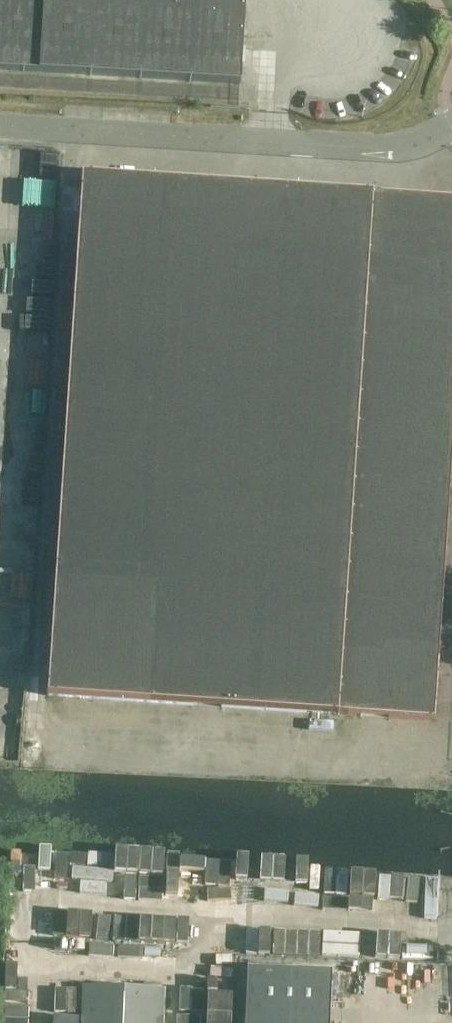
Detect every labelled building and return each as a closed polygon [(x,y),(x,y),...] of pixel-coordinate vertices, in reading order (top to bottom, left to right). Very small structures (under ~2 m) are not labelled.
[(240,84),(246,0),(0,0),(0,70),(240,84)] [(81,175),(71,335),(47,697),(338,716),(338,715),(434,721),(451,444),(451,200),(372,195),(81,175)] [(45,304),(15,306),(15,320),(46,318),(45,304)] [(246,969),(244,1022),(330,1022),(331,972),(246,969)] [(370,997),(369,974),(358,974),(360,997),(370,997)] [(81,1022),(162,1022),(163,991),(82,989),(81,1022)]
